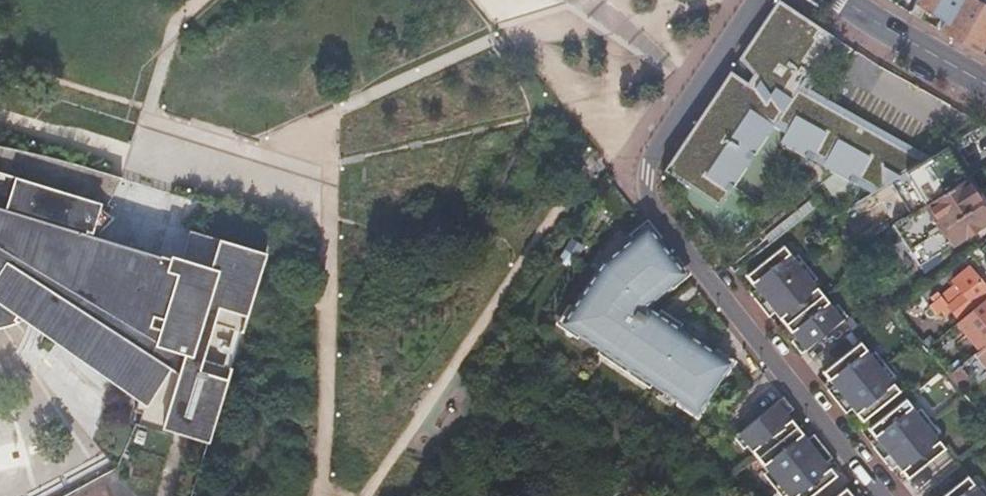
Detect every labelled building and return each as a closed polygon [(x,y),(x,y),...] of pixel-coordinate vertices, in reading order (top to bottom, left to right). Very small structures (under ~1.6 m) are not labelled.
[(781,0),(778,0),(664,170),(719,207),(767,135),(773,126),(785,133),(780,142),(869,194),(928,157),(837,104),(801,84),(823,51),(820,49),(823,43),(827,46),(834,35),(781,0)] [(910,13),(919,18),(924,9),(944,20),(939,30),(980,53),(985,43),(985,7),(974,0),(917,0),(910,13)] [(210,441),(266,254),(190,231),(180,262),(161,257),(159,261),(88,240),(112,208),(107,206),(122,180),(10,148),(8,159),(0,157),(0,327),(14,325),(26,320),(45,307),(54,296),(126,341),(125,344),(134,350),(132,356),(150,367),(140,397),(135,411),(141,413),(138,426),(163,433),(164,426),(165,423),(177,426),(176,429),(210,441)] [(890,225),(915,265),(985,220),(985,211),(981,203),(985,200),(985,197),(980,188),(974,192),(964,176),(890,225)] [(764,238),(769,244),(815,207),(812,200),(764,238)] [(684,274),(647,227),(603,262),(562,323),(696,412),(730,362),(644,305),(684,274)] [(782,245),(745,275),(756,289),(750,294),(760,305),(802,271),(803,271),(782,245)] [(975,246),(968,252),(978,264),(985,259),(979,250),(975,246)] [(968,268),(952,281),(954,284),(933,301),(944,315),(949,310),(957,318),(985,294),(985,289),(968,268)] [(802,271),(760,305),(768,316),(774,311),(786,325),(823,295),(804,272),(803,271),(802,271)] [(823,295),(786,325),(805,349),(842,319),(823,295)] [(45,307),(26,320),(140,397),(150,367),(132,356),(134,350),(125,344),(126,341),(54,296),(45,307)] [(985,344),(985,302),(984,300),(956,324),(964,334),(959,339),(965,346),(971,341),(978,350),(985,344)] [(934,327),(941,336),(953,326),(946,317),(934,327)] [(845,393),(878,367),(859,343),(822,372),(832,386),(826,391),(835,401),(845,393)] [(985,369),(985,344),(978,350),(973,354),(985,369)] [(850,408),(861,422),(898,392),(879,368),(878,367),(845,393),(835,401),(844,413),(850,408)] [(946,376),(955,386),(966,378),(957,367),(946,376)] [(756,459),(795,428),(785,415),(791,410),(782,399),(737,435),(756,459)] [(872,448),(881,459),(892,450),(924,424),(923,422),(904,400),(867,429),(878,443),(872,448)] [(881,459),(890,470),(896,465),(907,479),(944,449),(932,434),(924,424),(892,450),(881,459)] [(174,429),(164,426),(163,433),(172,436),(174,429)] [(776,484),(821,448),(812,437),(806,441),(795,428),(756,459),(776,484)] [(776,484),(786,495),(811,495),(835,477),(824,463),(830,459),(821,448),(776,484)] [(966,476),(942,495),(982,495),(966,476)]
